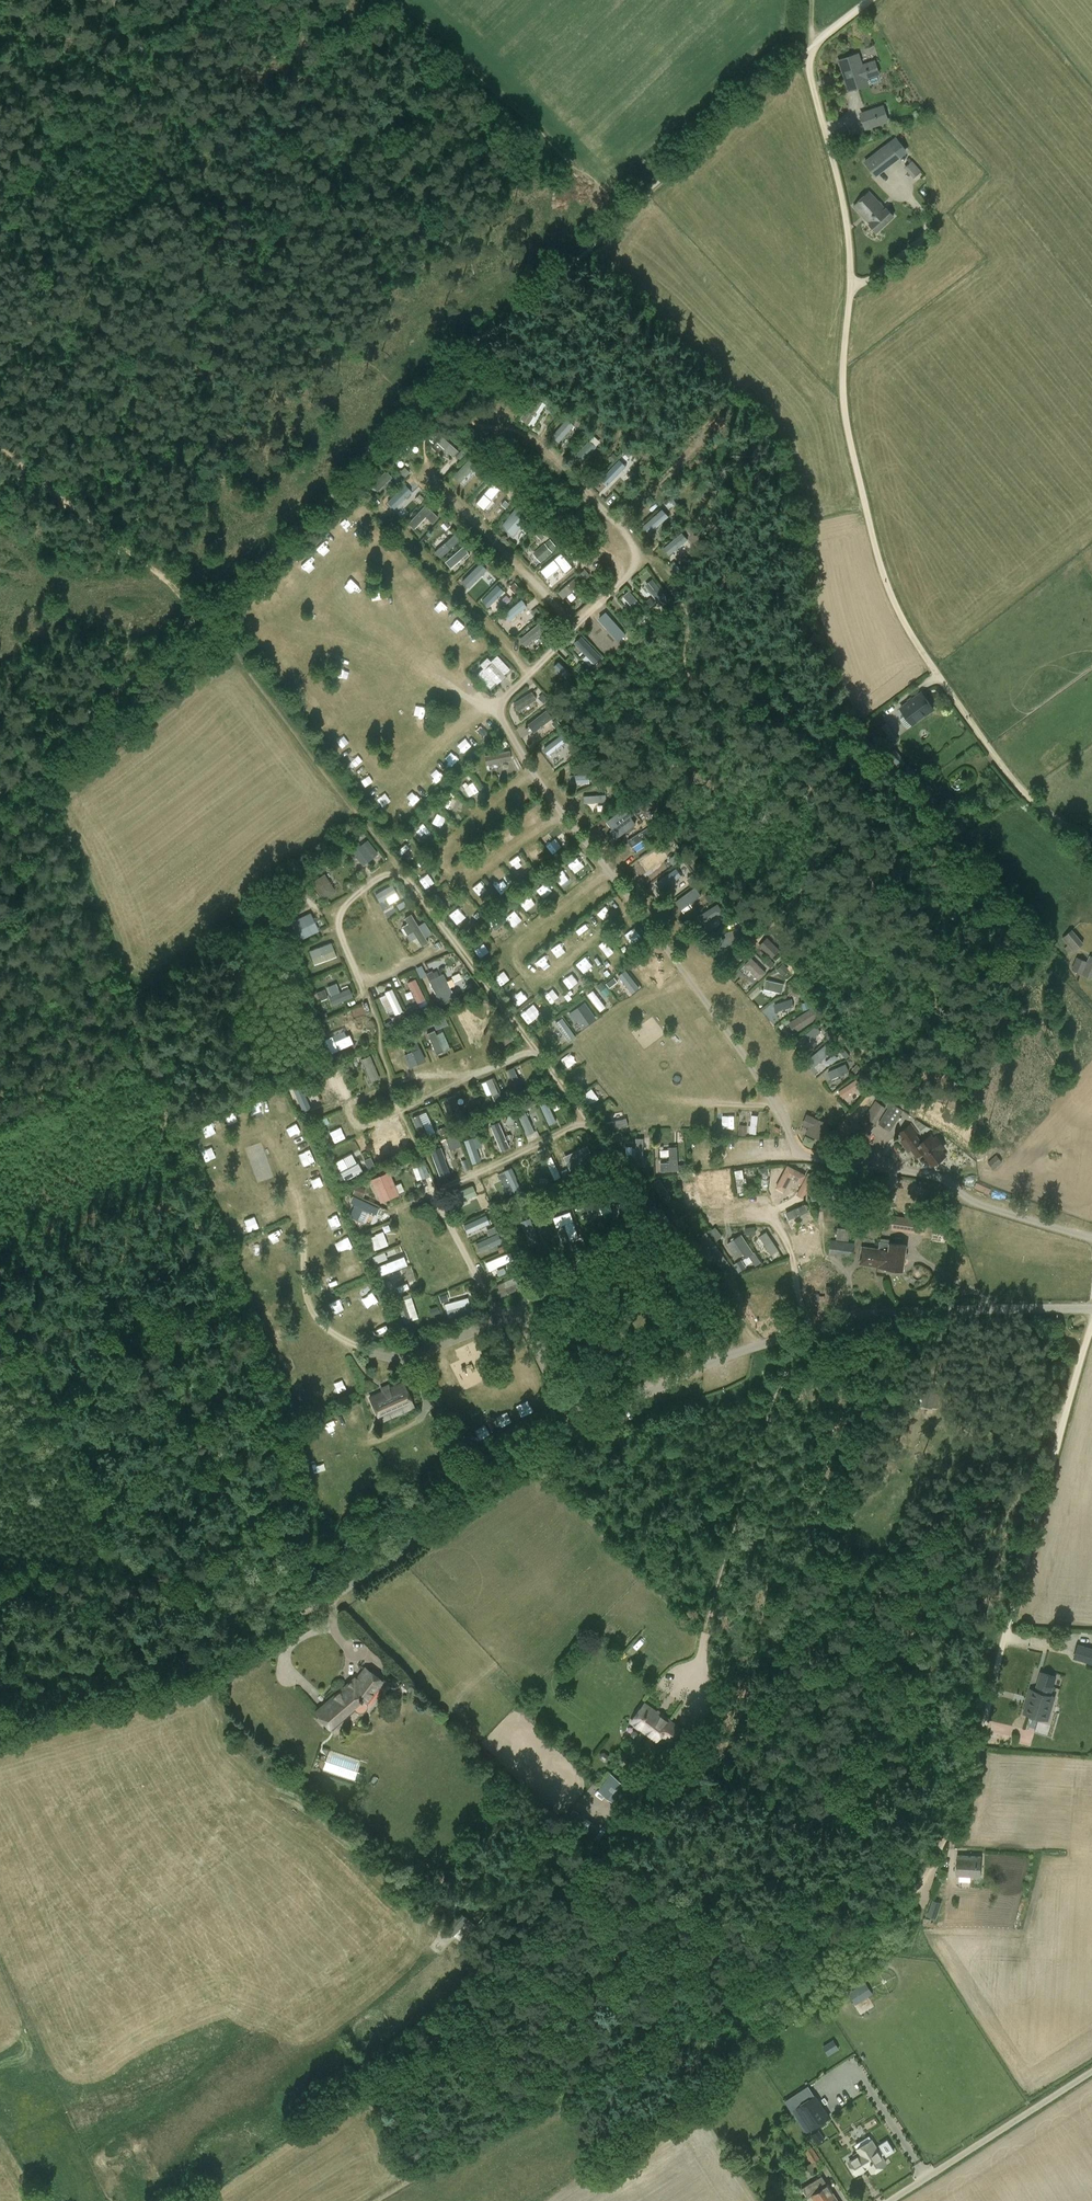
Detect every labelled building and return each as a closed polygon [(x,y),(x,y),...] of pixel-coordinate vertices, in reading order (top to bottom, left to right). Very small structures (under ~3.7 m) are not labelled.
[(878,74),(874,62),(862,66),(858,55),(839,61),(849,90),(868,84),(866,78),(878,74)] [(876,117),(863,121),(866,128),(888,121),(883,106),(873,109),(876,117)] [(864,161),(876,177),(901,158),(889,142),(864,161)] [(912,160),(907,165),(916,175),(922,171),(912,160)] [(885,211),(868,193),(854,206),(871,224),(870,225),(876,231),(893,216),(887,209),(885,211)] [(531,424),(542,401),(530,395),(519,418),(531,424)] [(568,418),(551,435),(558,442),(575,426),(568,418)] [(452,456),(458,450),(442,435),(436,441),(452,456)] [(620,459),(593,484),(600,492),(627,466),(620,459)] [(451,477),(459,484),(474,467),(466,460),(451,477)] [(370,484),(377,491),(391,479),(384,471),(370,484)] [(393,507),(409,491),(401,483),(385,499),(393,507)] [(425,516),(432,523),(438,516),(424,504),(407,523),(414,529),(425,516)] [(517,507),(500,523),(512,535),(529,519),(517,507)] [(650,533),(669,515),(662,507),(643,525),(650,533)] [(663,545),(671,559),(694,544),(685,530),(663,545)] [(453,532),(434,551),(441,557),(460,539),(453,532)] [(328,548),(337,541),(330,534),(322,541),(328,548)] [(546,542),(551,552),(557,548),(551,538),(546,542)] [(533,550),(539,561),(552,555),(546,543),(533,550)] [(463,545),(444,560),(449,567),(468,553),(463,545)] [(480,562),(461,580),(468,587),(487,569),(480,562)] [(560,565),(545,579),(551,586),(566,571),(560,565)] [(563,598),(577,588),(572,581),(558,591),(563,598)] [(486,606),(504,592),(498,584),(480,598),(486,606)] [(633,612),(642,608),(634,589),(625,593),(633,612)] [(520,598),(503,614),(510,621),(527,605),(520,598)] [(598,618),(601,628),(614,624),(611,613),(598,618)] [(525,645),(546,629),(539,622),(519,638),(525,645)] [(582,634),(574,642),(594,663),(602,655),(582,634)] [(487,656),(479,663),(483,667),(476,673),(489,688),(511,670),(497,653),(490,660),(487,656)] [(549,674),(562,662),(558,657),(545,669),(549,674)] [(518,710),(537,698),(532,690),(513,702),(518,710)] [(901,708),(913,724),(934,708),(922,692),(901,708)] [(411,703),(419,701),(418,694),(409,696),(411,703)] [(532,730),(553,719),(548,710),(528,721),(532,730)] [(898,740),(899,739),(887,722),(875,731),(887,748),(891,746),(893,749),(901,743),(898,740)] [(563,733),(543,747),(549,754),(568,740),(563,733)] [(486,764),(511,759),(510,750),(484,754),(486,764)] [(574,774),(574,783),(590,783),(589,773),(574,774)] [(445,798),(442,807),(453,810),(456,801),(445,798)] [(606,820),(618,837),(637,823),(626,806),(606,820)] [(554,845),(556,850),(567,845),(559,827),(553,830),(559,843),(554,845)] [(631,844),(652,835),(649,829),(628,837),(631,844)] [(549,849),(559,843),(552,831),(542,837),(549,849)] [(351,850),(362,865),(378,853),(368,839),(351,850)] [(405,858),(413,851),(405,843),(398,850),(405,858)] [(650,873),(673,858),(663,844),(640,859),(650,873)] [(510,860),(515,869),(522,865),(517,856),(510,860)] [(492,873),(498,882),(506,877),(500,868),(492,873)] [(661,889),(683,877),(678,868),(656,880),(661,889)] [(560,884),(570,879),(565,871),(555,876),(560,884)] [(323,898),(336,890),(324,872),(311,881),(323,898)] [(425,888),(434,882),(427,873),(419,879),(425,888)] [(481,880),(473,886),(476,891),(484,885),(481,880)] [(378,901),(387,897),(389,902),(399,898),(392,884),(374,892),(378,901)] [(384,909),(390,905),(386,898),(380,902),(384,909)] [(701,910),(705,923),(725,916),(720,903),(701,910)] [(456,923),(465,917),(458,907),(449,914),(456,923)] [(514,909),(506,913),(510,922),(518,918),(514,909)] [(292,919),(299,938),(319,931),(312,912),(292,919)] [(412,913),(405,916),(408,923),(402,925),(409,940),(417,936),(421,945),(428,941),(425,935),(431,932),(425,921),(417,924),(412,913)] [(739,929),(720,933),(722,945),(742,942),(739,929)] [(1084,943),(1072,930),(1062,938),(1068,945),(1065,948),(1069,953),(1072,950),(1074,952),(1084,943)] [(768,936),(759,944),(772,957),(781,949),(768,936)] [(559,956),(567,949),(560,940),(552,947),(559,956)] [(313,963),(336,957),(332,942),(309,949),(313,963)] [(1091,979),(1091,956),(1090,955),(1087,961),(1077,957),(1072,970),(1091,979)] [(582,973),(593,966),(587,956),(576,962),(582,973)] [(759,979),(767,971),(751,957),(744,964),(759,979)] [(782,974),(788,968),(783,963),(777,968),(782,974)] [(631,993),(639,988),(627,968),(619,973),(631,993)] [(453,998),(445,972),(438,974),(436,969),(427,972),(437,1003),(453,998)] [(570,988),(579,982),(572,973),(563,979),(570,988)] [(606,982),(609,986),(618,981),(615,977),(606,982)] [(403,983),(414,1004),(425,999),(415,978),(403,983)] [(765,979),(764,989),(783,991),(784,981),(765,979)] [(612,991),(604,981),(598,986),(605,996),(612,991)] [(349,985),(339,989),(336,982),(326,986),(333,1004),(353,996),(349,985)] [(320,1000),(328,996),(323,988),(316,992),(320,1000)] [(550,1002),(559,997),(553,988),(544,994),(550,1002)] [(388,1017),(402,1011),(392,989),(378,995),(388,1017)] [(515,1003),(524,998),(520,989),(510,994),(515,1003)] [(587,993),(601,1011),(606,1006),(593,989),(587,993)] [(776,1010),(794,1006),(792,998),(774,1003),(776,1010)] [(799,1015),(804,1024),(817,1017),(812,1007),(799,1015)] [(528,1024),(533,1021),(527,1011),(522,1014),(528,1024)] [(467,1015),(459,1017),(467,1038),(474,1035),(467,1015)] [(569,1041),(576,1036),(563,1016),(556,1021),(569,1041)] [(791,1031),(803,1026),(799,1016),(787,1021),(791,1031)] [(352,1020),(354,1028),(367,1025),(365,1017),(352,1020)] [(436,1029),(448,1023),(444,1017),(433,1024),(436,1029)] [(342,1022),(348,1040),(369,1033),(367,1025),(354,1030),(350,1020),(342,1022)] [(800,1037),(805,1044),(821,1031),(816,1025),(800,1037)] [(450,1048),(443,1031),(436,1034),(434,1030),(427,1033),(435,1054),(450,1048)] [(504,1044),(512,1039),(507,1031),(499,1036),(504,1044)] [(417,1038),(409,1041),(412,1051),(404,1053),(408,1066),(424,1061),(417,1038)] [(813,1065),(834,1051),(828,1043),(808,1057),(813,1065)] [(372,1055),(363,1057),(369,1082),(378,1080),(372,1055)] [(828,1071),(831,1079),(850,1071),(846,1062),(828,1071)] [(577,1078),(582,1088),(589,1085),(584,1075),(577,1078)] [(486,1096),(497,1091),(492,1077),(481,1081),(486,1096)] [(327,1078),(319,1079),(321,1092),(329,1091),(327,1078)] [(839,1089),(844,1099),(862,1089),(857,1079),(839,1089)] [(584,1093),(587,1103),(598,1099),(594,1089),(584,1093)] [(548,1100),(539,1104),(549,1124),(557,1121),(548,1100)] [(878,1123),(890,1131),(903,1111),(887,1100),(884,1106),(886,1108),(887,1109),(878,1123)] [(876,1101),(860,1125),(870,1132),(886,1108),(884,1106),(876,1101)] [(421,1134),(434,1127),(425,1110),(412,1117),(421,1134)] [(526,1111),(517,1115),(527,1135),(536,1131),(526,1111)] [(625,1112),(611,1114),(613,1128),(626,1126),(625,1112)] [(722,1128),(734,1128),(735,1115),(722,1114),(722,1128)] [(756,1134),(759,1115),(752,1114),(749,1132),(756,1134)] [(491,1123),(498,1150),(507,1148),(501,1121),(491,1123)] [(747,1135),(747,1124),(739,1124),(739,1134),(747,1135)] [(908,1152),(912,1150),(914,1153),(920,1149),(932,1165),(945,1156),(941,1150),(945,1147),(937,1135),(932,1139),(931,1137),(924,1142),(911,1124),(900,1132),(904,1138),(900,1141),(908,1152)] [(471,1163),(480,1160),(473,1136),(463,1139),(471,1163)] [(449,1149),(461,1145),(458,1137),(446,1141),(449,1149)] [(646,1159),(647,1137),(636,1137),(636,1159),(646,1159)] [(452,1173),(442,1145),(430,1150),(440,1177),(452,1173)] [(678,1146),(660,1146),(661,1171),(679,1171),(678,1146)] [(352,1152),(335,1161),(344,1180),(362,1171),(352,1152)] [(993,1167),(1002,1161),(998,1156),(990,1162),(993,1167)] [(554,1178),(559,1176),(553,1157),(548,1158),(554,1178)] [(804,1197),(813,1175),(786,1164),(776,1188),(786,1192),(791,1179),(801,1183),(797,1194),(804,1197)] [(734,1170),(738,1191),(746,1190),(743,1168),(734,1170)] [(730,1169),(695,1173),(696,1181),(686,1183),(687,1191),(705,1188),(704,1180),(710,1179),(712,1195),(723,1193),(722,1184),(731,1182),(730,1169)] [(503,1183),(504,1187),(510,1186),(506,1170),(492,1174),(495,1186),(503,1183)] [(401,1182),(394,1184),(390,1171),(371,1177),(379,1201),(404,1192),(401,1182)] [(475,1214),(483,1211),(471,1182),(463,1186),(475,1214)] [(976,1184),(975,1188),(989,1192),(990,1188),(976,1184)] [(355,1186),(353,1192),(363,1195),(365,1189),(355,1186)] [(725,1198),(734,1196),(733,1189),(723,1191),(725,1198)] [(811,1191),(813,1199),(820,1197),(817,1189),(811,1191)] [(356,1220),(363,1222),(368,1210),(376,1213),(378,1207),(352,1196),(350,1201),(355,1203),(351,1213),(358,1215),(356,1220)] [(806,1203),(785,1211),(788,1219),(809,1210),(806,1203)] [(600,1214),(612,1211),(610,1204),(598,1207),(600,1214)] [(598,1207),(585,1209),(586,1217),(599,1215),(598,1207)] [(570,1212),(553,1217),(556,1225),(565,1223),(570,1238),(577,1236),(570,1212)] [(463,1222),(466,1232),(490,1223),(486,1214),(463,1222)] [(891,1229),(926,1234),(928,1220),(893,1215),(891,1229)] [(495,1225),(485,1229),(488,1237),(475,1242),(479,1252),(487,1249),(488,1252),(503,1246),(495,1225)] [(836,1238),(848,1239),(849,1227),(837,1226),(836,1238)] [(383,1231),(370,1235),(374,1249),(388,1245),(383,1231)] [(768,1231),(755,1238),(761,1248),(767,1245),(773,1256),(780,1253),(768,1231)] [(728,1241),(744,1268),(759,1260),(743,1232),(728,1241)] [(794,1234),(795,1243),(815,1242),(815,1233),(794,1234)] [(881,1238),(880,1242),(879,1249),(862,1247),(860,1264),(903,1270),(906,1246),(890,1244),(890,1239),(881,1238)] [(829,1255),(852,1258),(854,1243),(831,1240),(829,1255)] [(392,1254),(379,1258),(383,1272),(404,1266),(401,1257),(393,1259),(392,1254)] [(495,1284),(499,1295),(520,1289),(516,1277),(495,1284)] [(398,1290),(407,1288),(405,1278),(396,1280),(398,1290)] [(442,1304),(449,1301),(446,1292),(439,1294),(442,1304)] [(411,1319),(418,1318),(410,1293),(404,1295),(411,1319)] [(449,1318),(472,1311),(467,1296),(444,1303),(449,1318)] [(379,1422),(413,1406),(403,1383),(369,1398),(379,1422)] [(931,1390),(927,1405),(936,1407),(940,1392),(931,1390)] [(1077,1643),(1073,1658),(1090,1663),(1091,1655),(1091,1648),(1077,1643)] [(653,1668),(657,1663),(646,1653),(642,1659),(653,1668)] [(363,1672),(317,1711),(329,1725),(362,1698),(367,1702),(381,1682),(364,1670),(363,1672)] [(1048,1695),(1046,1695),(1052,1676),(1038,1672),(1032,1691),(1031,1690),(1024,1713),(1041,1718),(1048,1695)] [(657,1739),(661,1734),(671,1742),(680,1730),(646,1704),(633,1722),(657,1739)] [(358,1757),(324,1756),(324,1774),(358,1775),(358,1757)] [(631,1787),(611,1772),(598,1790),(618,1804),(631,1787)] [(961,1882),(967,1882),(970,1882),(971,1877),(980,1877),(981,1856),(957,1855),(956,1876),(959,1876),(959,1882),(961,1882)] [(930,1908),(927,1916),(936,1919),(938,1911),(930,1908)] [(865,1982),(860,1985),(868,1996),(872,1993),(865,1982)] [(822,2045),(828,2055),(840,2048),(834,2038),(822,2045)] [(830,2117),(815,2094),(790,2110),(805,2133),(830,2117)] [(818,2129),(810,2134),(817,2145),(825,2139),(818,2129)] [(886,2162),(882,2156),(885,2154),(886,2157),(895,2151),(887,2139),(879,2144),(881,2147),(878,2149),(872,2140),(857,2150),(858,2151),(853,2154),(855,2158),(849,2161),(857,2174),(868,2167),(871,2172),(886,2162)] [(824,2164),(812,2146),(804,2151),(812,2162),(805,2167),(809,2173),(816,2169),(817,2170),(824,2164)] [(802,2188),(808,2197),(811,2195),(814,2200),(838,2200),(822,2176),(802,2188)]
